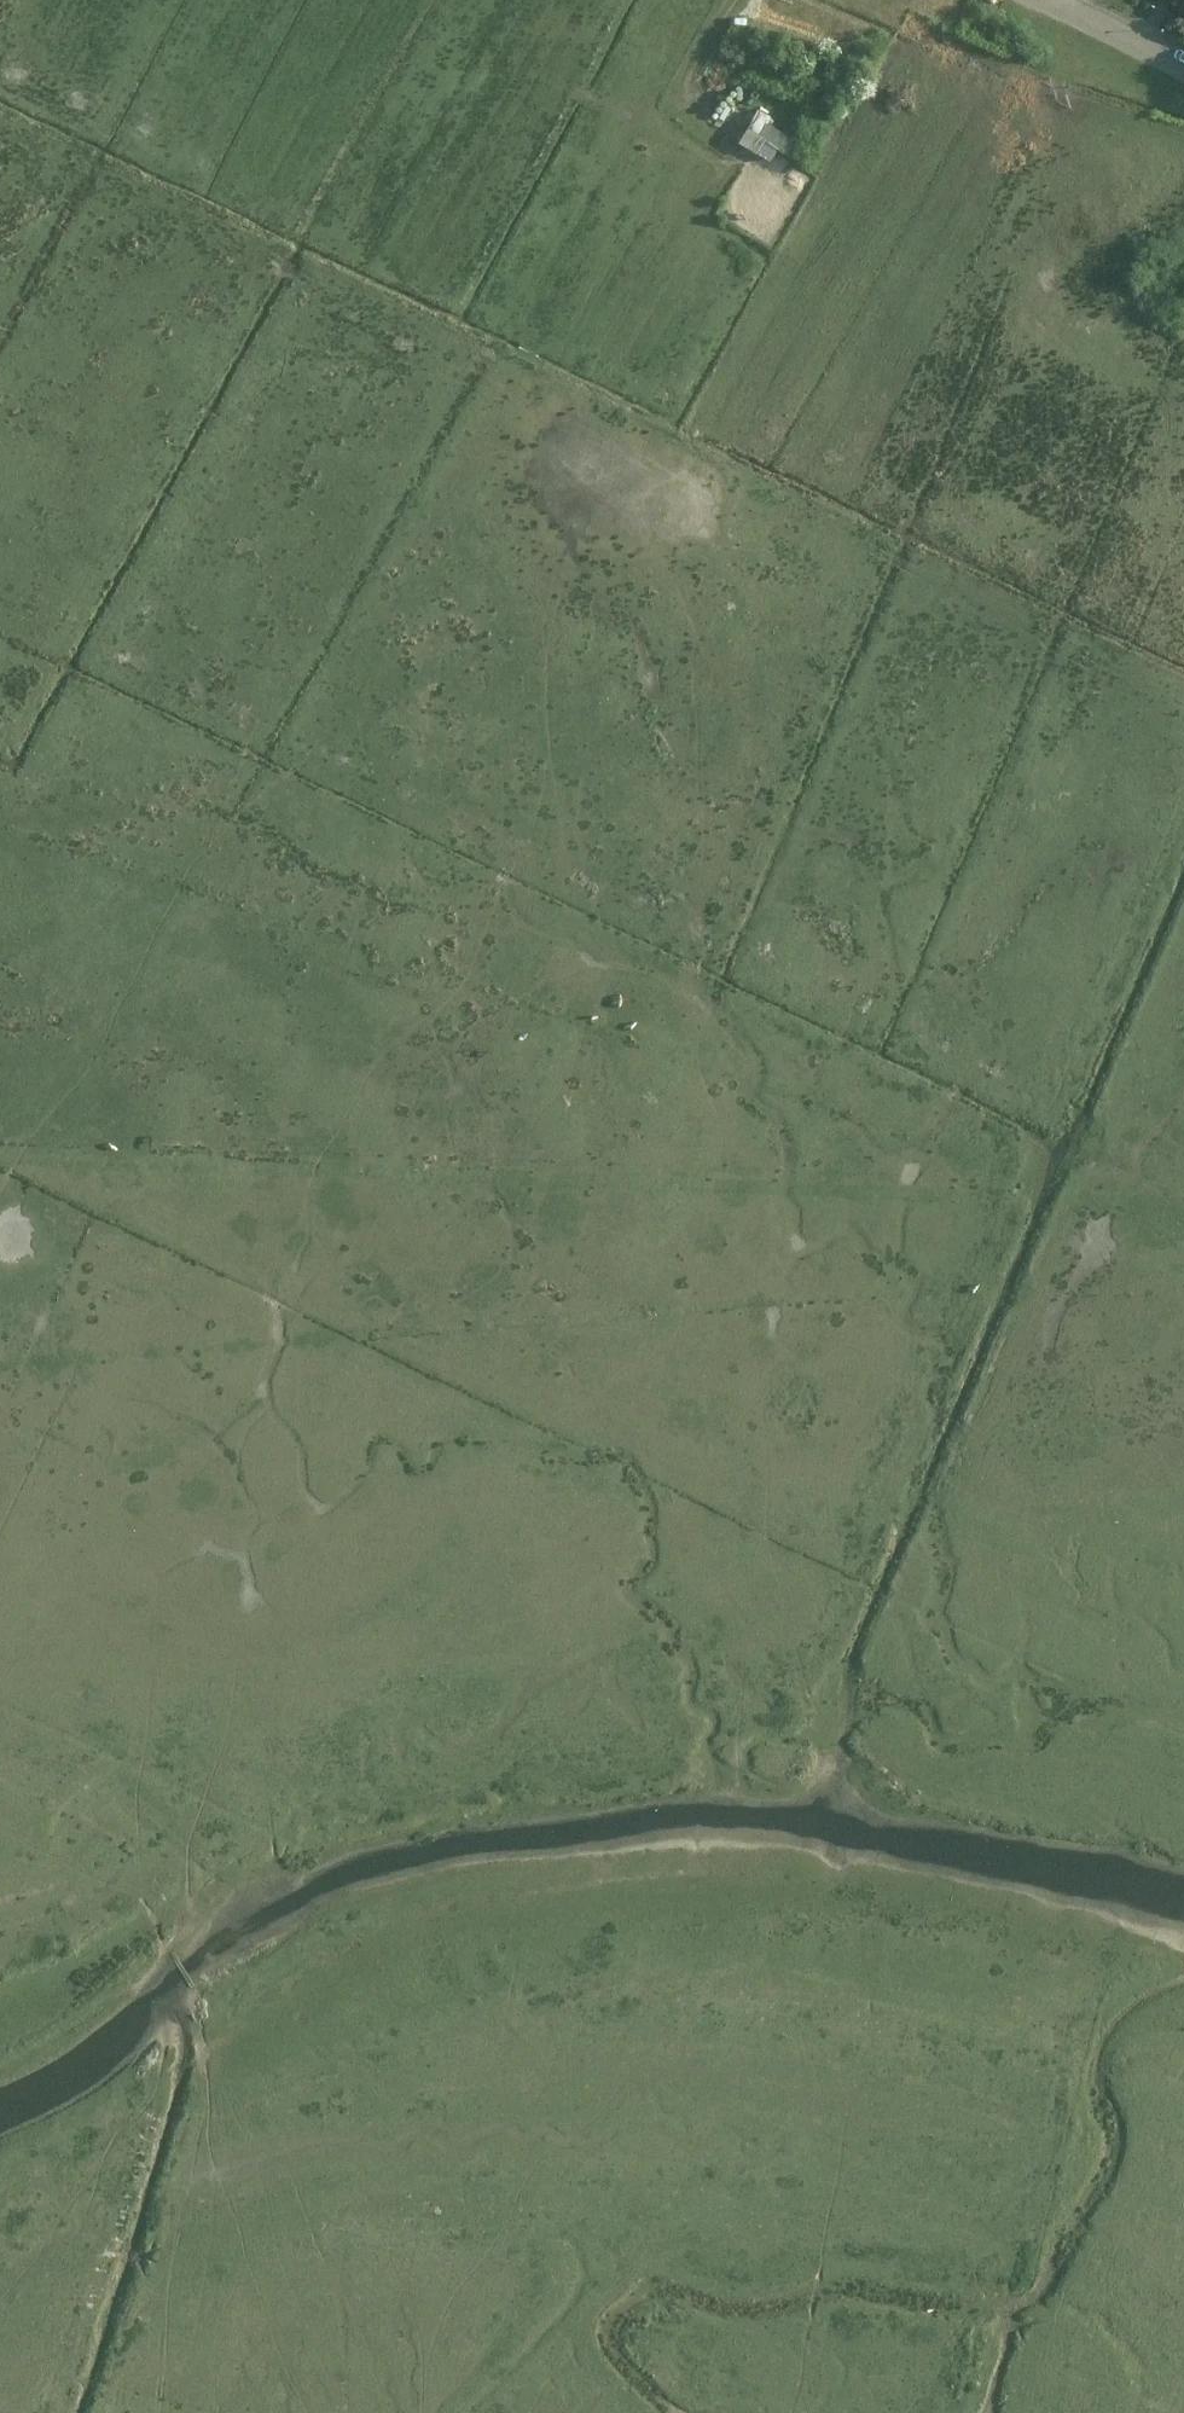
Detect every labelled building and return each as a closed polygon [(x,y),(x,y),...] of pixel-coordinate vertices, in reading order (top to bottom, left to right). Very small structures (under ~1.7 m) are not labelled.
[(768,123),(772,113),(754,105),(737,141),(786,164),(798,137),(768,123)]
